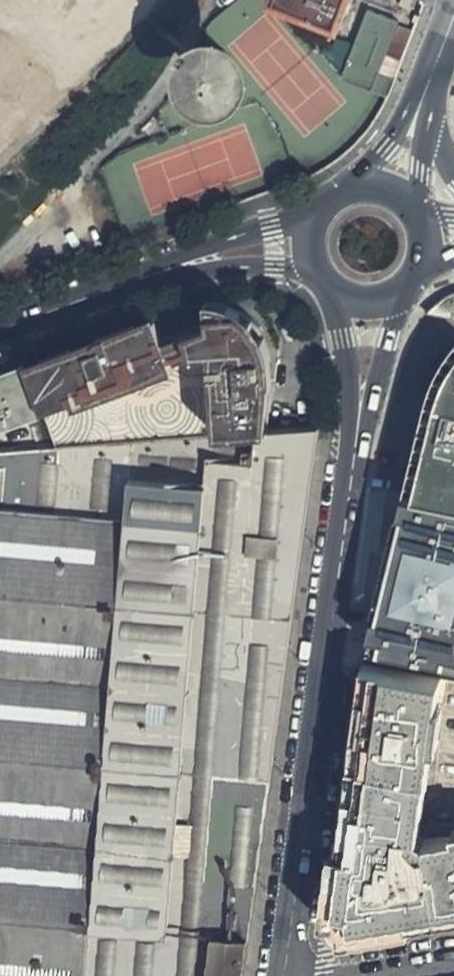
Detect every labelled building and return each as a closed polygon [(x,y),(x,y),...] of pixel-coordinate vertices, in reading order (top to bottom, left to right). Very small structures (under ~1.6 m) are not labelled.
[(275,9),(333,31),(345,0),(279,0),(275,9)] [(417,18),(420,10),(404,4),(401,12),(417,18)] [(413,30),(367,12),(355,45),(342,78),(386,96),(413,30)] [(426,313),(449,319),(452,294),(436,303),(426,313)] [(261,433),(269,432),(276,369),(275,349),(271,335),(265,322),(257,310),(250,302),(246,299),(236,297),(225,296),(211,297),(216,310),(238,300),(249,313),(256,323),(259,328),(261,334),(264,340),(265,345),(267,350),(269,356),(269,380),(260,380),(261,433)] [(113,342),(109,331),(93,337),(97,349),(29,373),(42,408),(57,446),(261,433),(260,380),(269,380),(269,356),(267,350),(265,345),(264,340),(261,334),(259,328),(256,323),(249,313),(238,300),(216,310),(222,325),(170,345),(165,330),(162,323),(113,342)] [(222,325),(216,310),(165,330),(170,345),(222,325)] [(162,323),(158,312),(109,331),(113,342),(162,323)] [(97,349),(93,337),(25,361),(26,364),(29,373),(97,349)] [(453,344),(441,364),(435,376),(429,389),(425,404),(403,494),(414,497),(437,404),(438,398),(447,378),(453,364),(453,342),(453,344)] [(25,362),(0,371),(0,424),(10,422),(42,408),(29,373),(26,364),(25,362)] [(447,378),(438,398),(437,404),(414,497),(453,505),(453,364),(447,378)] [(251,923),(319,428),(269,432),(261,433),(57,446),(0,450),(0,975),(244,975),(251,923)] [(414,497),(396,588),(453,600),(453,505),(414,497)] [(372,649),(453,664),(453,600),(396,588),(371,583),(365,648),(372,649)] [(422,839),(416,834),(442,678),(370,666),(359,765),(348,762),(345,762),(323,916),(340,918),(342,933),(388,926),(453,915),(453,834),(422,839)] [(364,666),(348,762),(359,765),(370,666),(364,666)]
